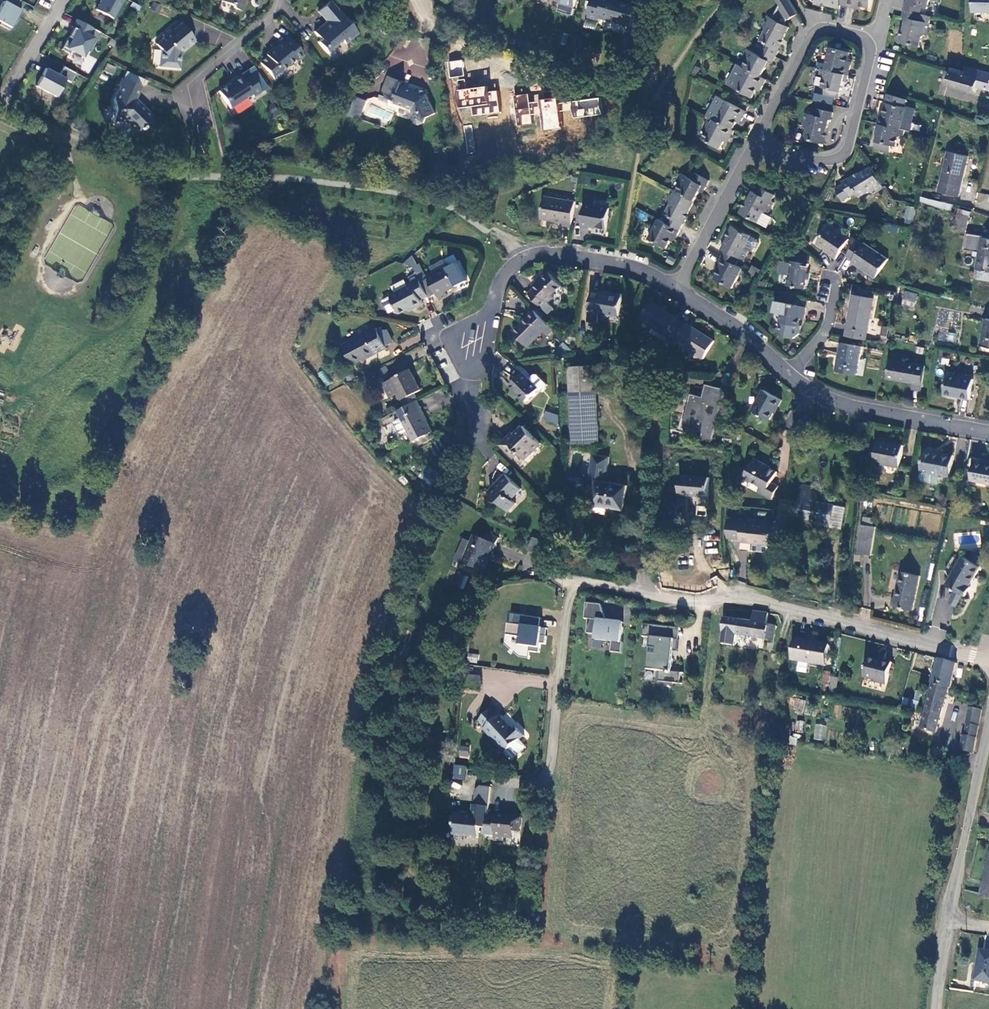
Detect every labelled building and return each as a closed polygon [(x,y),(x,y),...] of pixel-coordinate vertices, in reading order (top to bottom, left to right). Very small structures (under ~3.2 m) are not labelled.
[(19,0),(0,0),(0,1),(2,2),(0,5),(0,22),(0,23),(0,26),(8,30),(14,20),(16,21),(20,11),(14,8),(19,0)] [(95,9),(112,18),(121,0),(100,0),(95,9)] [(219,1),(229,5),(230,8),(239,11),(243,0),(242,0),(219,0),(219,1)] [(632,25),(637,7),(612,0),(592,0),(589,13),(600,16),(632,25)] [(766,46),(780,54),(782,48),(793,26),(789,23),(791,18),(803,11),(796,0),(781,0),(783,4),(776,16),(772,14),(767,23),(769,29),(764,38),(768,41),(766,46)] [(851,5),(863,8),(864,4),(873,7),(875,0),(852,0),(851,5)] [(924,13),(926,6),(931,7),(933,0),(912,0),(911,2),(909,1),(908,8),(924,13)] [(976,10),(988,11),(988,0),(976,0),(976,10)] [(354,32),(328,1),(315,11),(324,21),(311,31),(318,39),(315,41),(324,53),(340,40),(342,43),(354,32)] [(936,15),(924,13),(908,8),(906,16),(909,16),(903,40),(923,45),(925,35),(928,33),(931,34),(936,15)] [(407,15),(400,12),(398,18),(405,20),(407,15)] [(99,32),(75,19),(71,27),(75,29),(71,38),(67,36),(60,49),(68,53),(70,50),(81,56),(85,50),(88,52),(99,32)] [(160,48),(157,65),(177,67),(179,51),(193,38),(179,23),(154,43),(160,48)] [(584,36),(574,33),(569,48),(580,51),(584,36)] [(264,55),(257,61),(271,78),(278,72),(277,70),(291,58),(292,60),(300,54),(286,37),(279,43),(277,41),(262,53),(264,55)] [(753,56),(748,64),(766,74),(771,65),(774,67),(780,54),(766,46),(763,52),(753,47),(750,51),(753,56)] [(834,46),(829,67),(852,72),(855,59),(852,59),(853,50),(834,46)] [(448,77),(463,77),(463,60),(448,60),(448,77)] [(743,62),(732,82),(757,95),(761,88),(764,89),(770,77),(766,74),(748,64),(743,62)] [(968,65),(966,71),(954,66),(950,82),(978,91),(980,85),(988,88),(988,70),(968,65)] [(829,93),(843,96),(847,78),(850,80),(852,72),(829,67),(825,66),(824,71),(828,75),(826,85),(830,86),(829,93)] [(49,70),(39,88),(59,98),(68,81),(74,84),(79,75),(67,68),(62,77),(49,70)] [(229,80),(215,89),(225,106),(247,93),(249,95),(257,91),(245,72),(238,77),(235,73),(228,78),(229,80)] [(386,74),(379,96),(389,101),(390,97),(395,99),(396,101),(412,107),(415,111),(413,115),(414,118),(421,121),(425,119),(426,114),(435,108),(426,91),(422,90),(414,86),(402,82),(402,79),(386,74)] [(139,88),(122,80),(118,87),(112,101),(112,122),(122,122),(134,134),(138,130),(139,131),(142,128),(141,127),(151,118),(136,103),(135,104),(132,101),(133,100),(139,88)] [(471,116),(499,113),(496,90),(488,91),(487,85),(455,89),(457,108),(470,106),(471,116)] [(911,98),(891,91),(888,109),(884,109),(881,121),(907,128),(913,129),(917,109),(915,106),(909,105),(911,98)] [(531,115),(535,115),(536,95),(516,94),(515,124),(531,124),(531,115)] [(356,97),(351,115),(361,118),(366,100),(356,97)] [(539,99),(541,130),(558,129),(557,98),(539,99)] [(570,100),(571,118),(600,115),(599,98),(570,100)] [(730,98),(719,117),(737,127),(741,119),(744,121),(750,109),(730,98)] [(810,127),(809,135),(828,141),(833,116),(835,117),(836,110),(822,107),(820,114),(810,111),(808,123),(810,127)] [(711,129),(707,136),(724,146),(729,138),(732,140),(739,128),(737,127),(719,117),(718,116),(716,120),(712,118),(710,123),(711,129)] [(907,128),(881,121),(880,128),(882,129),(878,147),(893,150),(895,143),(899,144),(902,136),(906,133),(907,128)] [(960,193),(971,155),(954,150),(943,188),(960,193)] [(887,185),(874,164),(846,180),(847,182),(840,186),(846,198),(854,194),(860,190),(862,194),(872,189),(877,191),(887,185)] [(586,167),(584,175),(592,177),(593,169),(586,167)] [(685,180),(681,187),(699,197),(703,188),(707,190),(714,178),(699,169),(696,176),(685,170),(684,175),(685,180)] [(681,187),(677,185),(672,196),(675,200),(669,211),(680,217),(678,223),(685,226),(691,215),(690,214),(699,197),(681,187)] [(756,187),(744,211),(762,221),(767,211),(772,210),(778,199),(776,198),(778,192),(765,185),(762,190),(756,187)] [(551,193),(547,214),(568,218),(568,222),(576,224),(580,199),(551,193)] [(601,197),(592,196),(587,226),(597,228),(597,223),(613,225),(615,206),(601,203),(601,197)] [(951,211),(953,205),(921,196),(920,202),(951,211)] [(956,224),(967,228),(972,213),(961,210),(956,224)] [(906,212),(904,220),(915,223),(916,214),(906,212)] [(663,215),(653,235),(671,245),(675,238),(678,239),(685,226),(678,223),(663,215)] [(728,248),(725,253),(740,261),(743,256),(747,258),(752,245),(755,247),(760,243),(762,236),(738,222),(725,246),(728,248)] [(851,237),(832,224),(821,241),(840,253),(851,237)] [(984,234),(984,233),(970,230),(968,247),(982,249),(979,266),(980,267),(988,268),(988,235),(984,234)] [(890,256),(861,239),(849,257),(879,274),(890,256)] [(717,276),(736,284),(747,265),(725,253),(720,266),(721,271),(717,276)] [(785,258),(783,270),(793,273),(791,282),(809,285),(813,261),(797,257),(795,261),(785,258)] [(432,269),(424,273),(435,291),(441,288),(444,294),(453,290),(451,286),(463,281),(453,262),(433,271),(432,269)] [(754,277),(759,269),(751,265),(747,273),(754,277)] [(980,267),(979,276),(988,278),(988,268),(980,267)] [(553,268),(532,286),(545,301),(566,283),(553,268)] [(418,279),(396,289),(406,307),(419,299),(421,303),(429,299),(427,293),(435,291),(424,273),(417,276),(418,279)] [(761,279),(760,286),(767,288),(768,280),(761,279)] [(597,287),(592,314),(601,318),(603,308),(622,311),(626,290),(613,286),(613,291),(597,287)] [(904,304),(917,306),(920,288),(907,286),(904,304)] [(847,331),(868,335),(876,295),(854,291),(847,331)] [(677,336),(689,319),(657,296),(640,319),(673,342),(677,336)] [(810,304),(787,299),(784,319),(786,320),(784,327),(788,332),(799,334),(804,330),(805,322),(802,322),(805,312),(809,312),(810,304)] [(557,325),(537,304),(517,326),(532,340),(546,325),(552,330),(557,325)] [(717,338),(689,319),(677,336),(705,355),(717,338)] [(382,324),(348,340),(360,363),(394,347),(382,324)] [(954,342),(955,334),(946,332),(945,340),(954,342)] [(420,342),(419,333),(405,335),(406,344),(420,342)] [(578,347),(569,336),(562,350),(578,347)] [(844,341),(839,368),(861,372),(865,345),(844,341)] [(927,362),(894,356),(890,378),(922,384),(927,362)] [(600,361),(574,363),(576,388),(602,386),(600,361)] [(404,387),(411,400),(421,394),(425,394),(421,387),(426,384),(419,371),(417,372),(413,365),(389,377),(395,391),(404,387)] [(529,368),(516,380),(530,396),(544,385),(529,368)] [(953,368),(948,390),(971,395),(976,374),(953,368)] [(316,376),(328,386),(332,380),(321,370),(316,376)] [(692,374),(678,370),(675,383),(689,387),(692,374)] [(698,437),(713,441),(725,390),(706,386),(703,400),(689,397),(682,424),(700,428),(698,437)] [(767,386),(755,406),(774,416),(785,396),(767,386)] [(577,439),(603,438),(600,388),(575,390),(577,439)] [(402,405),(419,435),(438,425),(421,394),(411,400),(402,405)] [(543,422),(558,423),(559,413),(544,412),(543,422)] [(870,421),(860,420),(860,432),(870,432),(870,421)] [(517,428),(506,440),(516,450),(522,445),(530,452),(538,443),(539,444),(546,438),(529,421),(520,430),(517,428)] [(880,436),(876,458),(900,462),(904,440),(880,436)] [(928,447),(922,476),(943,480),(944,472),(949,450),(928,447)] [(598,450),(593,475),(601,476),(610,478),(614,453),(598,450)] [(949,450),(944,472),(951,473),(956,452),(949,450)] [(769,460),(758,455),(746,476),(767,487),(763,494),(773,499),(780,486),(773,482),(778,472),(766,465),(769,460)] [(974,475),(988,478),(988,457),(977,455),(974,475)] [(511,469),(493,487),(513,506),(520,497),(516,494),(526,483),(511,469)] [(685,469),(683,489),(711,492),(713,472),(685,469)] [(610,478),(601,476),(597,500),(626,505),(631,481),(610,478)] [(806,480),(800,512),(818,517),(819,513),(834,516),(837,501),(820,497),(820,487),(814,486),(814,482),(806,480)] [(844,525),(849,503),(837,501),(834,516),(832,522),(844,525)] [(697,506),(696,515),(706,516),(706,506),(697,506)] [(832,522),(834,516),(819,513),(818,517),(818,520),(832,522)] [(776,520),(738,515),(736,537),(773,541),(776,520)] [(860,548),(874,550),(879,522),(865,519),(860,548)] [(468,557),(489,565),(494,554),(491,553),(494,545),(497,547),(504,532),(492,527),(489,533),(479,529),(476,537),(469,534),(464,546),(471,549),(468,557)] [(554,535),(540,532),(537,544),(550,547),(554,535)] [(530,536),(527,550),(535,551),(538,538),(530,536)] [(972,581),(977,573),(983,562),(965,552),(948,580),(968,592),(973,582),(972,581)] [(914,604),(922,571),(901,566),(893,599),(914,604)] [(615,649),(625,650),(627,639),(625,639),(627,624),(623,619),(615,618),(615,616),(609,615),(606,601),(590,600),(588,616),(592,616),(591,630),(600,631),(599,637),(616,638),(615,649)] [(768,622),(770,612),(754,610),(753,620),(727,616),(723,641),(736,643),(737,633),(775,639),(777,624),(768,622)] [(545,618),(514,615),(512,638),(522,639),(522,645),(543,647),(543,645),(550,646),(551,632),(544,627),(545,618)] [(674,624),(648,621),(647,633),(654,634),(652,659),(656,659),(655,667),(663,668),(663,678),(683,680),(683,669),(674,668),(676,655),(673,647),(682,647),(682,636),(674,636),(674,624)] [(794,658),(826,663),(829,641),(797,636),(794,658)] [(467,662),(477,663),(478,654),(468,653),(467,662)] [(867,673),(888,678),(892,658),(872,653),(867,673)] [(941,660),(934,684),(950,689),(957,665),(941,660)] [(466,674),(465,687),(480,688),(481,675),(466,674)] [(921,729),(937,734),(950,689),(934,684),(921,729)] [(802,714),(805,700),(794,698),(791,712),(802,714)] [(975,746),(981,720),(984,705),(972,702),(969,718),(970,718),(967,729),(966,729),(963,744),(975,746)] [(484,730),(505,752),(522,735),(516,728),(513,731),(492,710),(479,722),(485,728),(484,730)] [(803,732),(803,720),(794,720),(794,732),(803,732)] [(825,740),(827,725),(815,724),(813,739),(825,740)] [(468,758),(470,747),(459,746),(457,757),(468,758)] [(453,764),(452,778),(465,780),(466,765),(453,764)] [(455,815),(453,836),(477,839),(479,828),(487,829),(488,816),(489,808),(479,807),(478,817),(455,815)] [(496,817),(488,816),(486,836),(495,837),(494,840),(503,841),(503,837),(513,839),(514,829),(521,829),(522,817),(497,814),(496,817)] [(980,895),(988,898),(988,859),(980,895)] [(975,979),(988,981),(988,950),(980,949),(975,979)]
